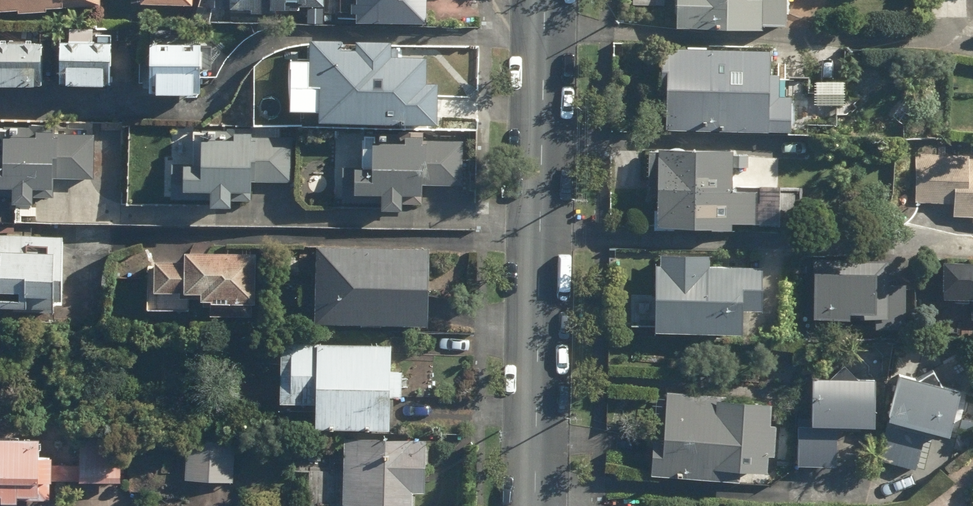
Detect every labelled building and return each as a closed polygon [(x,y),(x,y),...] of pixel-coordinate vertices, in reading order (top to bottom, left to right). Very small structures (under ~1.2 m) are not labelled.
[(41,18),(42,10),(57,11),(58,2),(83,3),(83,0),(0,0),(0,15),(41,18)] [(228,14),(298,16),(298,8),(320,8),(320,0),(228,0),(228,14)] [(342,23),(420,26),(421,0),(342,0),(342,23)] [(664,32),(755,38),(756,28),(779,29),(781,0),(666,0),(664,32)] [(336,45),(305,44),(303,92),(313,92),(312,124),(427,128),(429,84),(417,84),(418,59),(385,58),(385,43),(350,41),(350,54),(335,53),(336,45)] [(98,46),(51,43),(48,91),(95,94),(98,46)] [(0,46),(0,90),(25,91),(26,47),(0,46)] [(188,51),(139,49),(137,99),(185,101),(188,51)] [(663,72),(661,130),(785,134),(786,98),(760,97),(762,53),(674,49),(673,73),(663,72)] [(0,138),(0,190),(7,190),(6,208),(25,209),(26,191),(46,192),(51,125),(19,122),(17,139),(0,138)] [(286,139),(192,135),(191,170),(166,169),(165,200),(200,201),(200,212),(227,213),(228,198),(243,198),(243,184),(285,186),(286,139)] [(360,159),(338,158),(336,201),(376,203),(375,215),(395,216),(395,201),(417,202),(417,192),(458,193),(460,143),(361,139),(360,159)] [(915,202),(950,203),(949,227),(972,228),(972,151),(918,149),(915,202)] [(726,153),(652,151),(650,231),(725,233),(725,229),(750,229),(751,195),(726,195),(726,153)] [(79,234),(6,230),(5,257),(0,257),(0,300),(43,303),(44,290),(76,292),(79,234)] [(199,287),(215,287),(215,296),(268,297),(268,246),(198,245),(198,252),(158,251),(158,305),(199,305),(199,287)] [(424,254),(312,250),(309,326),(421,330),(424,254)] [(703,258),(652,256),(649,336),(733,339),(734,316),(756,317),(758,270),(703,268),(703,258)] [(940,262),(938,304),(972,306),(972,263),(940,262)] [(866,316),(868,280),(808,276),(806,321),(840,323),(841,314),(866,316)] [(401,390),(412,391),(413,365),(402,364),(403,343),(293,338),(291,394),(330,396),(329,420),(400,423),(401,390)] [(943,443),(957,393),(896,376),(873,462),(912,473),(922,436),(943,443)] [(870,383),(807,377),(802,427),(797,427),(793,469),(834,472),(837,432),(866,435),(870,383)] [(766,402),(665,394),(661,442),(648,441),(645,480),(731,487),(732,477),(760,479),(762,459),(769,460),(772,429),(764,429),(766,402)] [(0,456),(0,490),(11,490),(11,498),(30,498),(30,489),(56,489),(56,476),(128,475),(128,424),(82,425),(82,459),(61,459),(61,432),(6,432),(6,455),(0,456)] [(317,467),(315,502),(379,505),(421,505),(422,482),(438,483),(441,436),(350,431),(348,468),(317,467)] [(241,437),(194,435),(192,477),(240,479),(241,437)]
